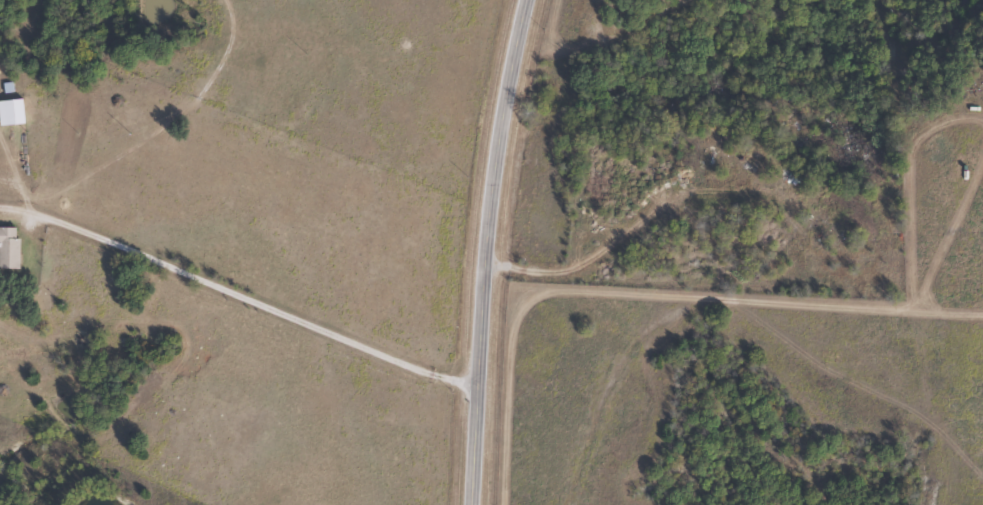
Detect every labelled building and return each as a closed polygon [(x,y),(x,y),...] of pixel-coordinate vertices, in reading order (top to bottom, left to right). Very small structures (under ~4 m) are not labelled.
[(17,270),(17,228),(0,228),(0,270),(17,270)]
